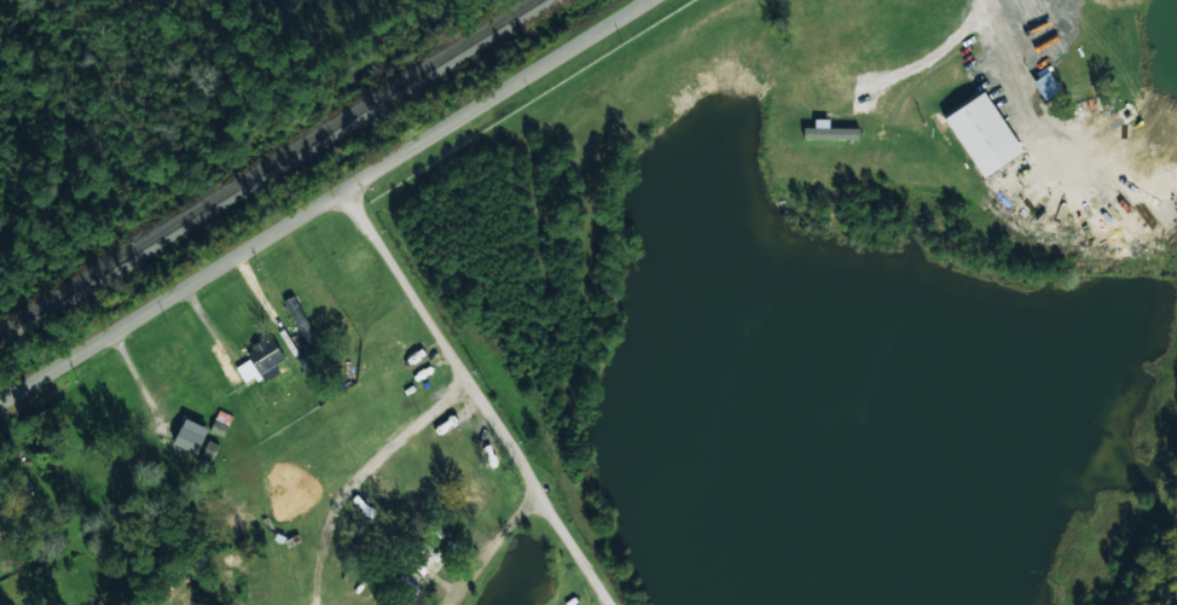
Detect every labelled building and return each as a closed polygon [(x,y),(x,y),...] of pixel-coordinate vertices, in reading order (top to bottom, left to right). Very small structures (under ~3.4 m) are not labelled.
[(944,117),(981,178),(1022,152),(985,92),(944,117)] [(847,127),(805,129),(805,139),(848,138),(847,127)] [(274,363),(283,360),(273,337),(247,348),(261,382),(279,373),(274,363)] [(208,427),(185,418),(173,444),(197,454),(208,427)] [(440,549),(427,542),(405,583),(419,591),(440,549)]
